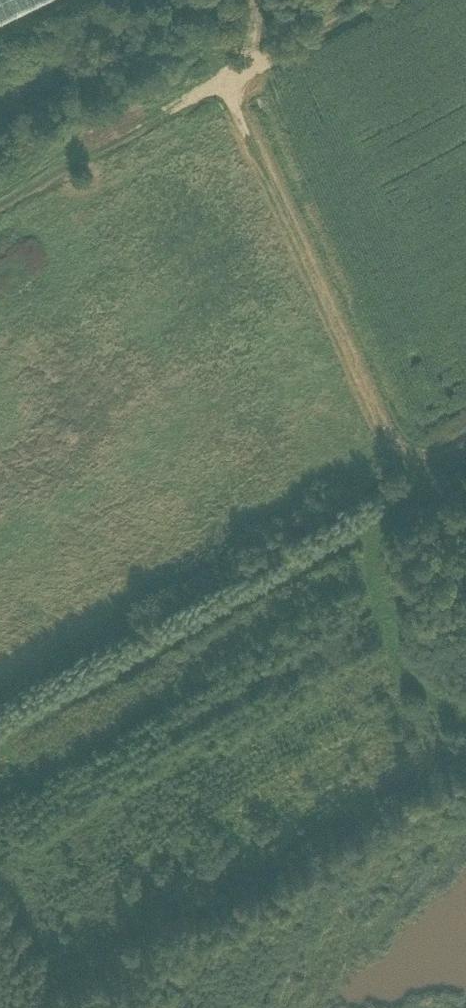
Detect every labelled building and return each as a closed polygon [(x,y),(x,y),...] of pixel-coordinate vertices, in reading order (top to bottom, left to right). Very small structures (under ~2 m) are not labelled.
[(49,0),(0,0),(0,24),(49,0)]
